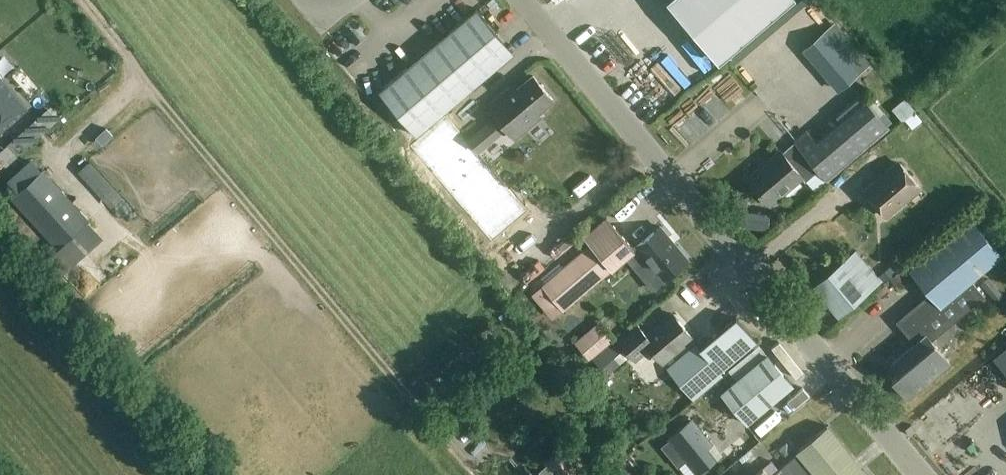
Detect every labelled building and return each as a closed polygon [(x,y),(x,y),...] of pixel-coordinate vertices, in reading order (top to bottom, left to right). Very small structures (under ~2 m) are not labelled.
[(416,135),(514,52),(477,8),(379,92),(416,135)] [(768,62),(776,56),(761,38),(754,44),(768,62)] [(553,100),(533,76),(514,92),(511,89),(489,107),(515,138),(541,116),(538,113),(553,100)] [(28,111),(0,80),(0,135),(28,111)] [(827,181),(890,128),(866,99),(817,142),(807,130),(794,142),(795,143),(783,154),(781,151),(748,179),(770,205),(802,178),(806,182),(819,171),(827,181)] [(491,241),(526,212),(446,116),(411,145),(491,241)] [(79,171),(112,207),(123,197),(90,162),(79,171)] [(919,186),(901,164),(886,176),(884,174),(865,191),(886,217),(906,200),(905,198),(919,186)] [(57,250),(90,220),(43,168),(10,198),(57,250)] [(971,281),(1003,255),(972,218),(910,270),(936,301),(904,327),(917,342),(893,362),(901,371),(892,379),(908,397),(950,362),(931,340),(984,296),(971,281)] [(563,311),(612,269),(634,251),(612,226),(591,244),(542,286),(563,311)] [(664,279),(688,259),(661,227),(637,247),(664,279)] [(882,281),(878,276),(856,250),(813,286),(839,317),(882,281)] [(909,279),(901,269),(890,278),(898,288),(909,279)] [(996,301),(1002,296),(987,278),(981,283),(996,301)] [(593,358),(603,371),(606,374),(619,363),(617,360),(627,351),(630,354),(635,361),(647,351),(653,351),(662,363),(693,337),(673,314),(647,336),(638,325),(619,341),(616,338),(605,347),(593,358)] [(666,368),(667,368),(693,400),(717,381),(723,376),(722,375),(720,373),(757,342),(736,318),(700,348),(696,344),(695,343),(666,368)] [(613,338),(604,327),(579,347),(589,358),(613,338)] [(747,424),(793,385),(767,354),(736,381),(724,390),(721,393),(747,424)] [(723,376),(717,381),(724,390),(736,381),(728,371),(727,370),(722,375),(723,376)] [(668,441),(661,446),(678,467),(686,461),(696,474),(716,458),(708,448),(713,444),(691,418),(667,438),(668,441)] [(827,426),(796,452),(798,454),(773,474),(868,474),(827,426)] [(556,474),(589,474),(566,447),(546,463),(556,474)]
